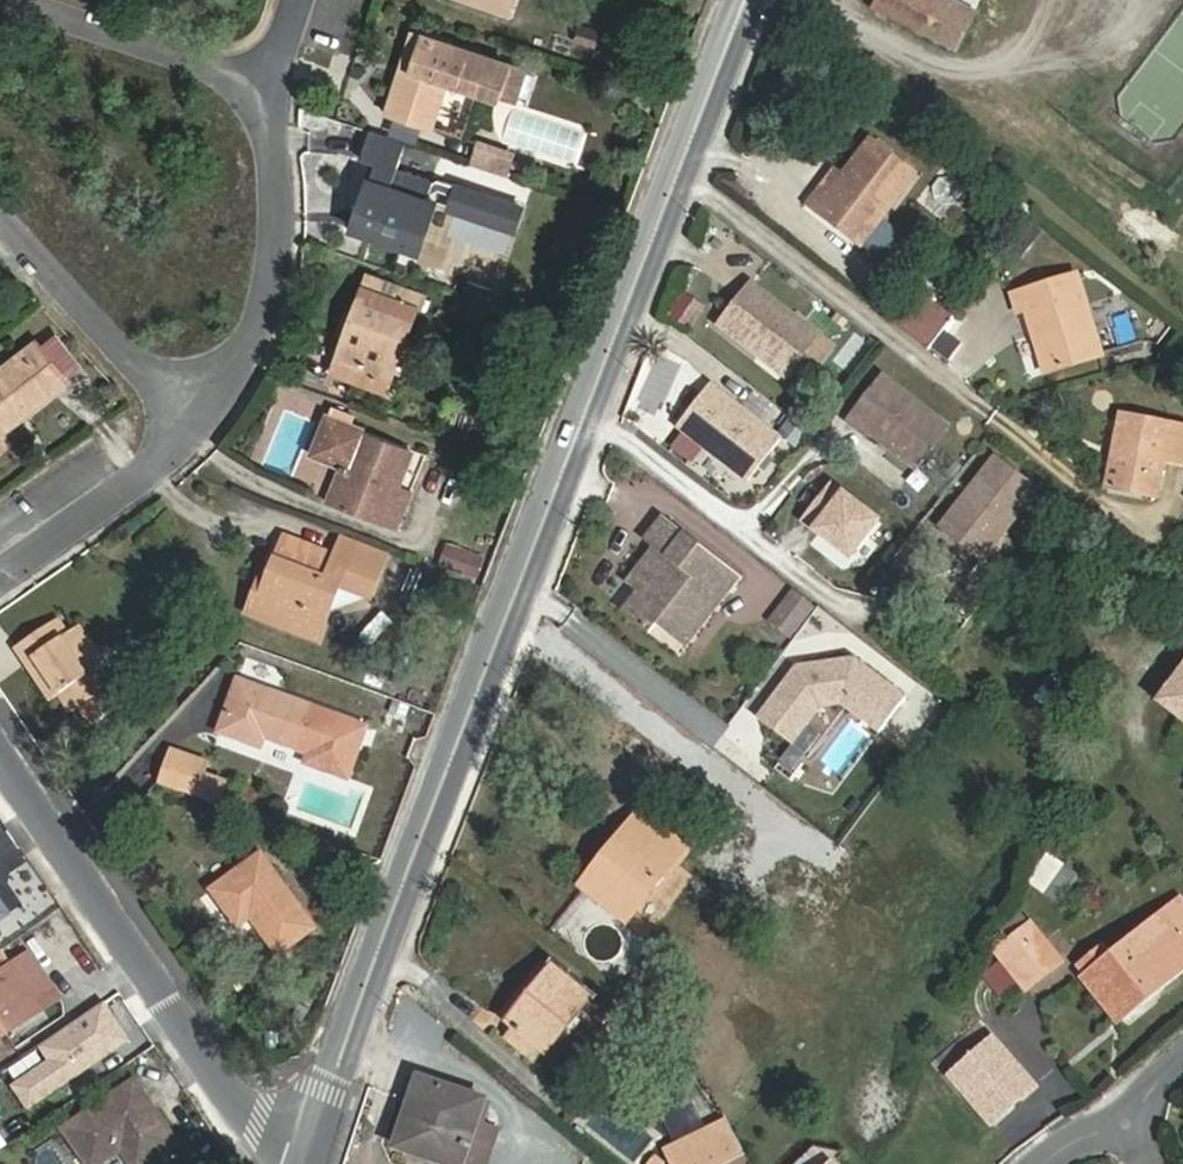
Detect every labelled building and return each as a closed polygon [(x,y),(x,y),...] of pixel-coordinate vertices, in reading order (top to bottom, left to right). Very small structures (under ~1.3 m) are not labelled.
[(514,13),(518,0),(478,0),(514,13)] [(938,0),(874,0),(872,3),(952,40),(965,13),(938,0)] [(965,13),(967,7),(952,0),(938,0),(965,13)] [(579,21),(573,38),(596,46),(602,29),(579,21)] [(414,29),(401,71),(411,75),(424,33),(414,29)] [(411,75),(401,71),(387,113),(429,127),(446,78),(481,90),(492,56),(424,33),(411,75)] [(407,140),(373,129),(364,156),(376,160),(361,205),(367,207),(360,227),(419,246),(435,197),(428,195),(430,188),(439,184),(455,189),(450,205),(516,226),(523,203),(493,193),(483,198),(478,188),(440,176),(435,178),(399,166),(407,140)] [(842,170),(816,206),(858,238),(912,169),(869,136),(842,170)] [(808,201),(816,206),(842,170),(835,166),(808,201)] [(1070,270),(1006,290),(1011,312),(1026,308),(1042,369),(1095,355),(1070,270)] [(819,342),(821,339),(749,285),(718,326),(789,381),(797,370),(819,342)] [(390,391),(396,374),(386,370),(403,322),(414,327),(421,307),(371,288),(340,370),(390,391)] [(919,290),(894,323),(925,347),(951,314),(919,290)] [(683,295),(673,312),(698,327),(708,310),(683,295)] [(386,370),(396,374),(414,327),(403,322),(386,370)] [(40,339),(0,370),(0,437),(73,383),(40,339)] [(832,352),(819,342),(797,370),(811,380),(832,352)] [(847,416),(844,419),(860,431),(863,427),(912,465),(944,424),(879,374),(847,416)] [(751,484),(782,442),(710,388),(679,430),(751,484)] [(1113,488),(1152,496),(1159,455),(1182,459),(1182,424),(1114,409),(1107,447),(1121,450),(1113,488)] [(429,453),(330,417),(316,453),(340,463),(327,499),(402,527),(429,453)] [(1099,485),(1113,488),(1121,450),(1107,447),(1099,485)] [(1040,489),(998,457),(963,501),(967,505),(963,510),(959,506),(943,528),(984,560),(981,564),(996,576),(1019,546),(1005,535),(1040,489)] [(813,530),(861,567),(888,532),(839,494),(813,530)] [(644,546),(653,553),(665,563),(659,571),(662,574),(654,586),(650,583),(638,598),(623,619),(650,639),(658,630),(674,642),(709,596),(723,606),(742,582),(662,522),(644,546)] [(264,592),(251,588),(242,613),(303,634),(322,577),(338,583),(366,592),(383,548),(377,545),(339,531),(331,550),(285,532),(270,574),(264,592)] [(665,563),(653,553),(626,589),(638,598),(650,583),(654,586),(662,574),(659,571),(665,563)] [(264,592),(270,574),(257,571),(251,588),(264,592)] [(338,583),(322,577),(303,634),(320,639),(338,583)] [(768,622),(793,641),(820,606),(794,587),(768,622)] [(723,606),(709,596),(674,642),(688,653),(723,606)] [(40,653),(64,689),(84,714),(88,721),(136,689),(123,671),(117,675),(81,624),(71,632),(60,618),(19,644),(28,660),(40,653)] [(52,696),(64,689),(40,653),(28,660),(52,696)] [(802,670),(763,723),(798,750),(827,713),(847,710),(885,739),(912,703),(860,663),(802,670)] [(1168,692),(1182,703),(1182,671),(1168,692)] [(307,759),(347,774),(362,724),(238,679),(220,729),(261,745),(266,736),(310,751),(307,759)] [(168,761),(202,774),(208,758),(174,744),(168,761)] [(224,782),(202,774),(168,761),(162,777),(219,800),(224,782)] [(158,810),(182,814),(186,793),(161,789),(158,810)] [(630,807),(598,846),(604,851),(579,881),(618,912),(675,843),(630,807)] [(604,851),(598,846),(573,876),(579,881),(604,851)] [(250,910),(279,949),(312,926),(258,850),(211,883),(237,920),(250,910)] [(1049,851),(1027,881),(1059,904),(1081,874),(1049,851)] [(1082,974),(1122,1022),(1182,970),(1182,905),(1174,895),(1167,900),(1108,952),(1100,943),(1084,956),(1092,965),(1082,974)] [(8,915),(0,902),(0,920),(8,915)] [(1069,968),(1037,931),(1014,949),(1025,962),(1004,980),(1026,1007),(1069,968)] [(68,997),(34,947),(13,960),(46,1011),(68,997)] [(3,948),(0,951),(0,1042),(46,1011),(3,948)] [(597,994),(552,959),(507,1020),(552,1053),(597,994)] [(103,998),(40,1042),(50,1056),(13,1082),(29,1104),(85,1066),(83,1062),(91,1057),(93,1060),(129,1035),(103,998)] [(990,1121),(1037,1081),(994,1031),(948,1070),(990,1121)] [(138,1070),(66,1119),(94,1161),(123,1141),(140,1145),(147,1156),(182,1132),(138,1070)] [(468,1163),(483,1121),(491,1096),(418,1070),(393,1145),(447,1163),(468,1163)] [(729,1159),(749,1150),(732,1118),(676,1144),(686,1163),(720,1163),(729,1159)] [(468,1163),(470,1163),(491,1163),(504,1129),(483,1121),(468,1163)] [(729,1159),(731,1163),(757,1163),(749,1150),(729,1159)] [(824,1152),(810,1163),(835,1163),(824,1152)]
